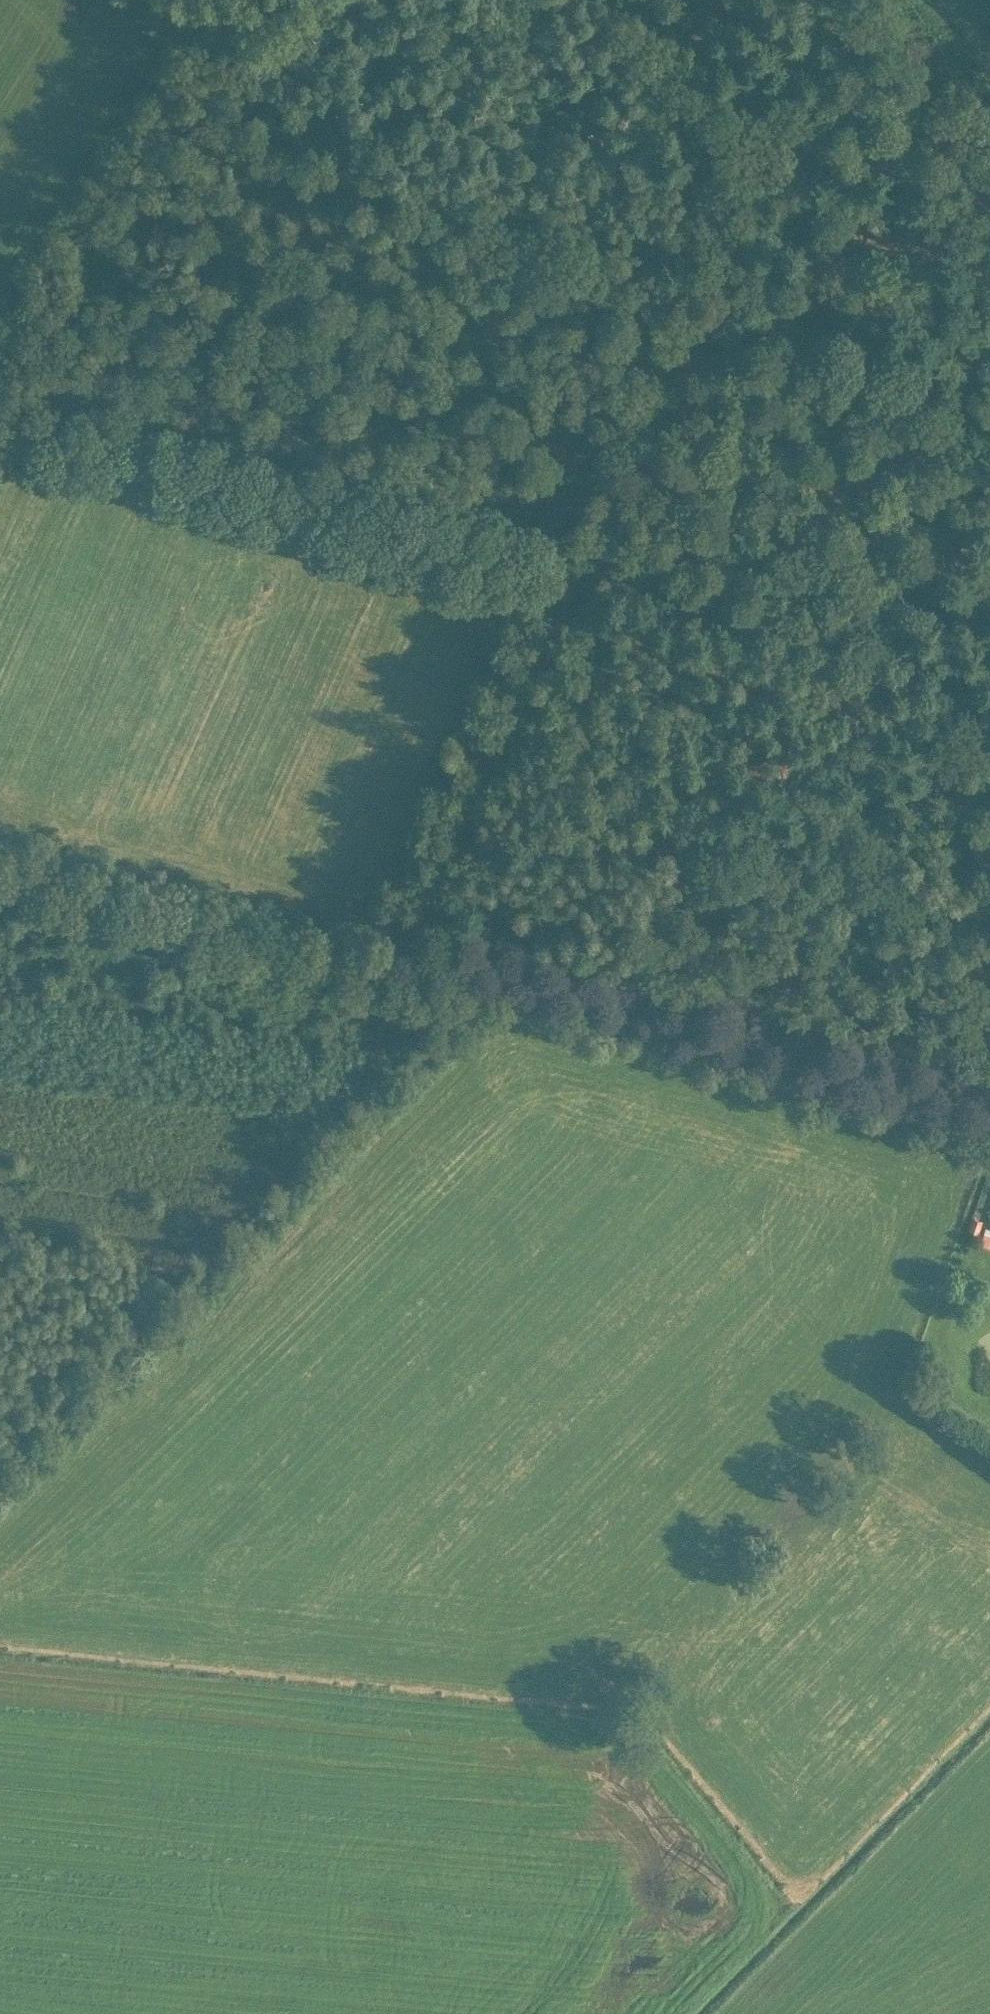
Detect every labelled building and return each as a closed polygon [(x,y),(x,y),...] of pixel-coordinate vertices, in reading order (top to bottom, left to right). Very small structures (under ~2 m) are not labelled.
[(974,1216),(970,1228),(985,1232),(987,1225),(982,1224),(983,1219),(974,1216)]
